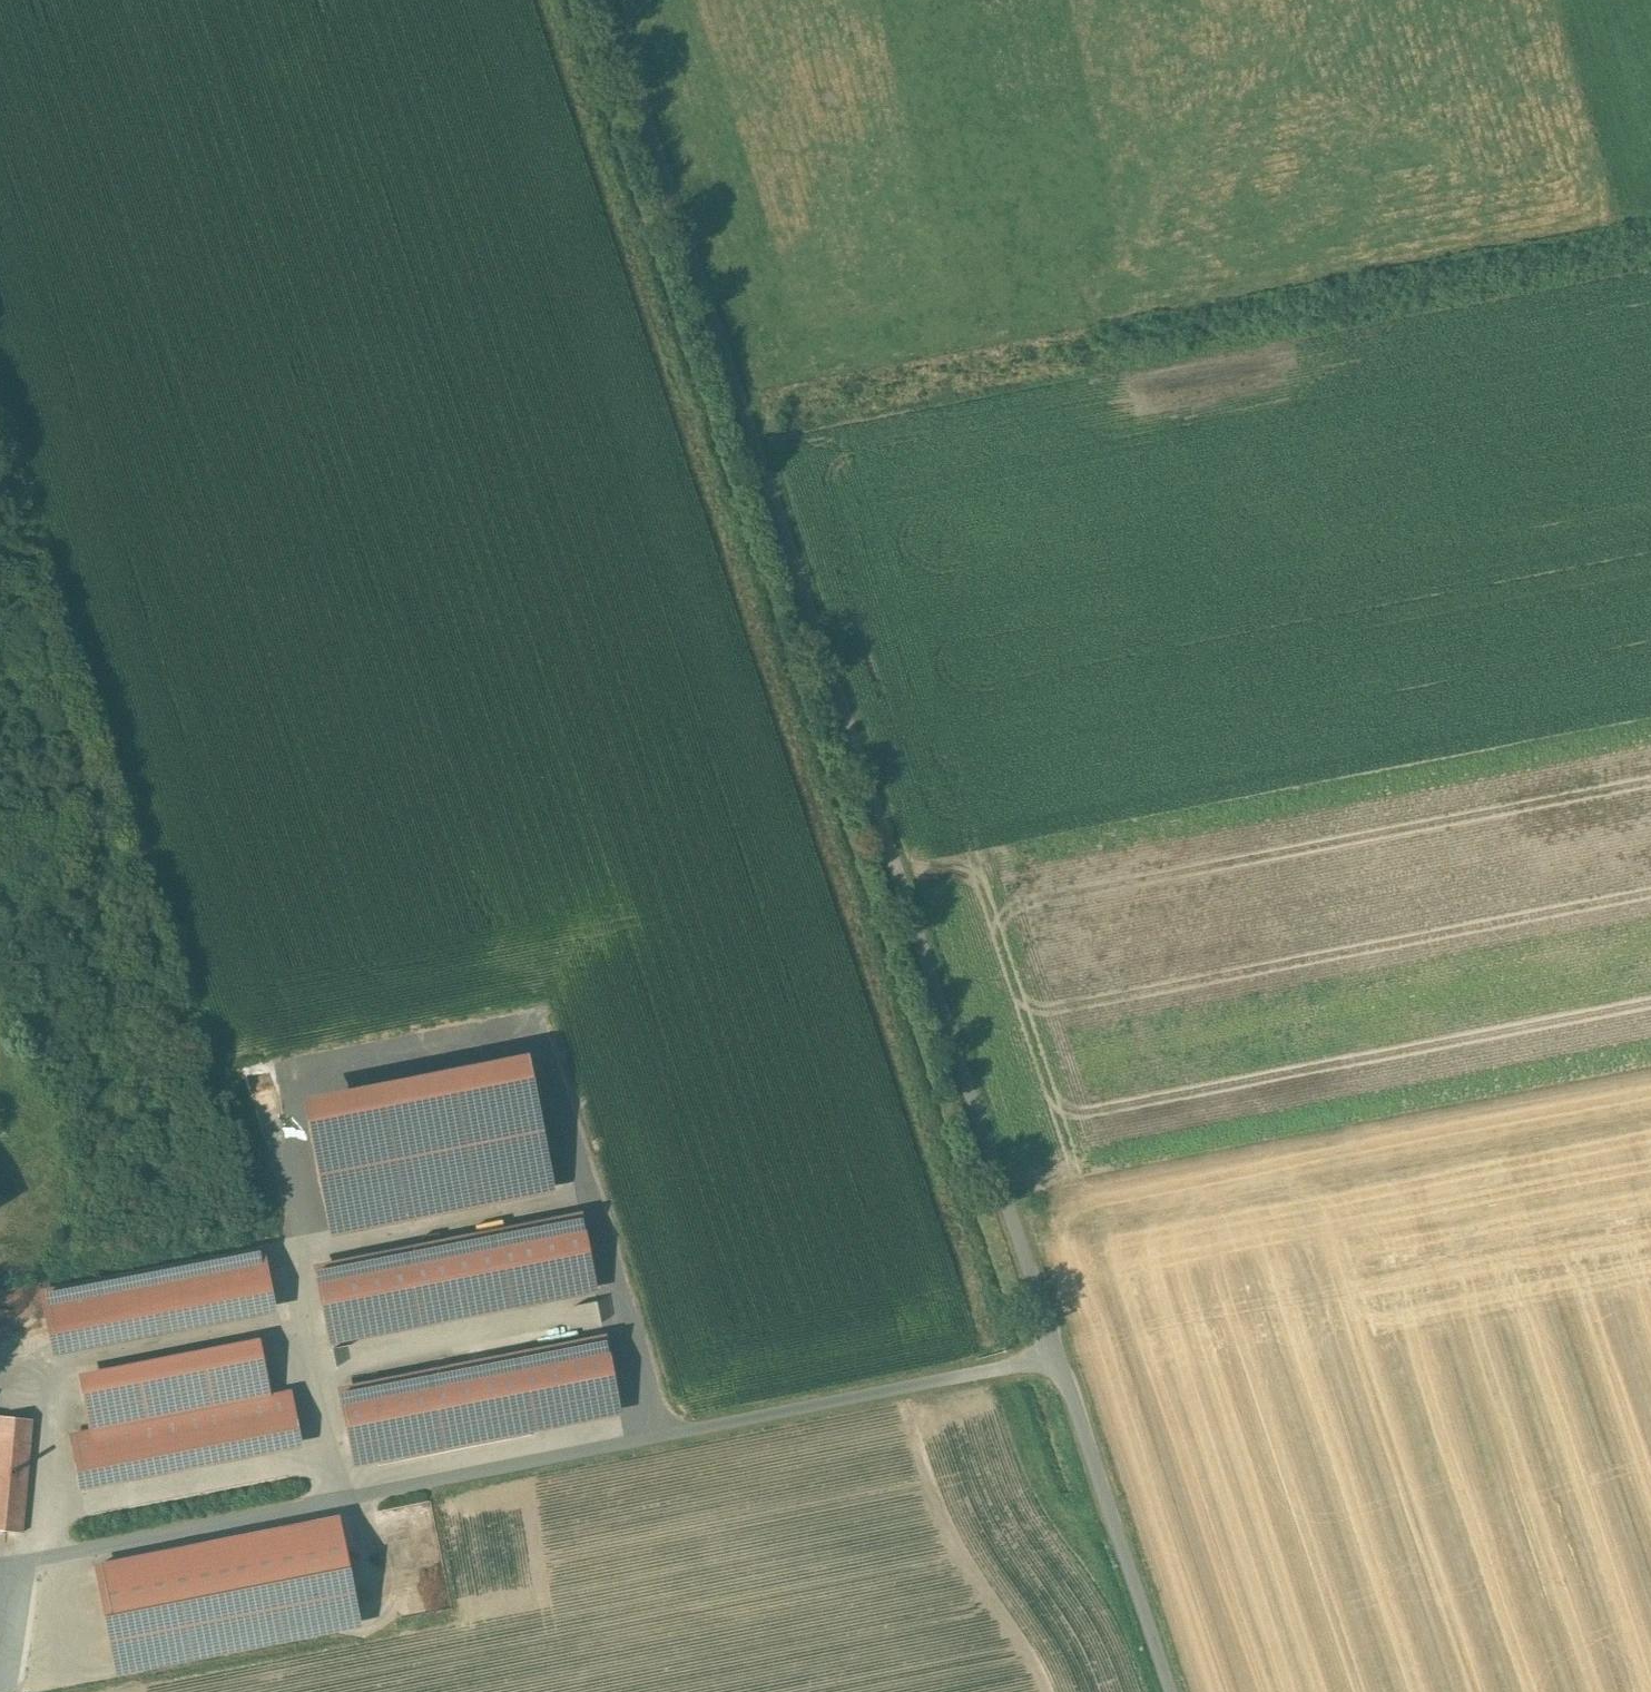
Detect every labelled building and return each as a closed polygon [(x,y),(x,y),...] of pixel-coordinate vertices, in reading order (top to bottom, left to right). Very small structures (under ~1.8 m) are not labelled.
[(525,1068),(313,1110),(334,1216),(546,1174),(525,1068)] [(580,1218),(316,1270),(327,1330),(592,1278),(580,1218)] [(262,1250),(42,1293),(54,1355),(274,1312),(262,1250)] [(82,1373),(92,1431),(268,1396),(257,1339),(82,1373)] [(604,1340),(340,1392),(351,1452),(616,1400),(604,1340)] [(290,1392),(268,1396),(92,1431),(70,1436),(79,1490),(301,1447),(290,1392)] [(33,1420),(0,1416),(0,1530),(21,1532),(33,1420)] [(337,1518),(95,1566),(117,1675),(359,1626),(337,1518)]
